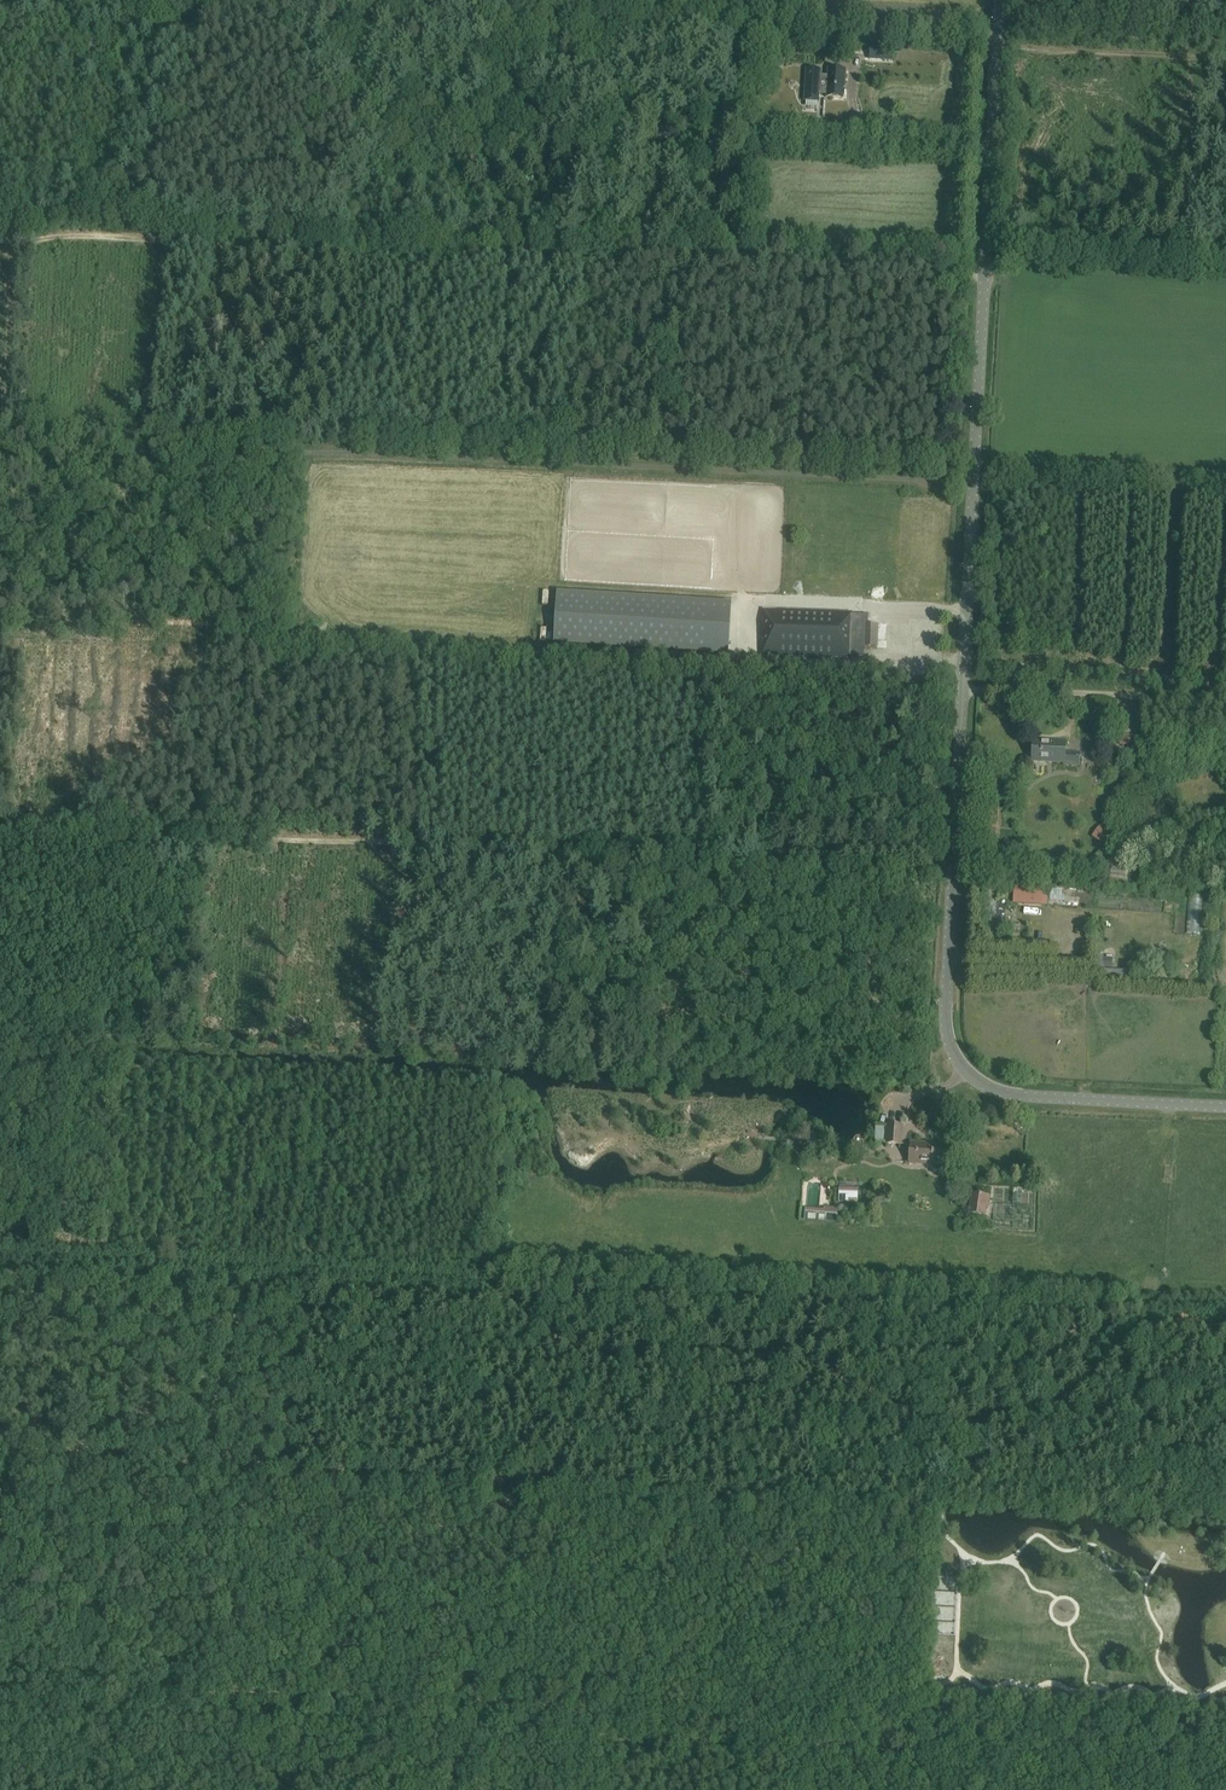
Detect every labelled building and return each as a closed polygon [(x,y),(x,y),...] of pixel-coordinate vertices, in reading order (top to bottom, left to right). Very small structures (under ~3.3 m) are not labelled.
[(844,83),(845,70),(828,68),(826,97),(842,98),(842,96),(843,96),(844,90),(843,90),(843,83),(844,83)] [(724,124),(737,124),(737,102),(724,101),(724,124)] [(721,198),(734,198),(734,175),(722,175),(721,198)] [(553,643),(728,655),(731,603),(557,592),(553,643)] [(863,648),(877,649),(877,623),(877,625),(867,625),(867,616),(764,613),(763,653),(863,656),(863,648)] [(1115,725),(1124,725),(1128,726),(1129,710),(1116,709),(1115,725)] [(1120,734),(1120,743),(1133,744),(1133,735),(1120,734)] [(1065,752),(1065,742),(1050,742),(1050,743),(1032,743),(1032,760),(1053,761),(1053,762),(1063,763),(1063,765),(1078,765),(1079,753),(1065,752)] [(1113,838),(1098,827),(1092,836),(1107,847),(1113,838)] [(1043,902),(1051,903),(1054,893),(1046,891),(1043,902)] [(996,902),(994,932),(1003,932),(1005,903),(996,902)] [(903,1125),(886,1124),(885,1144),(902,1145),(903,1125)] [(910,1143),(908,1164),(931,1165),(931,1168),(933,1170),(936,1171),(938,1170),(940,1169),(941,1166),(945,1166),(946,1147),(927,1145),(927,1144),(910,1143)] [(839,1203),(857,1203),(858,1190),(839,1189),(839,1203)] [(971,1194),(969,1207),(968,1214),(986,1215),(986,1208),(987,1196),(982,1195),(971,1194)] [(826,1209),(825,1221),(837,1222),(838,1210),(826,1209)]
